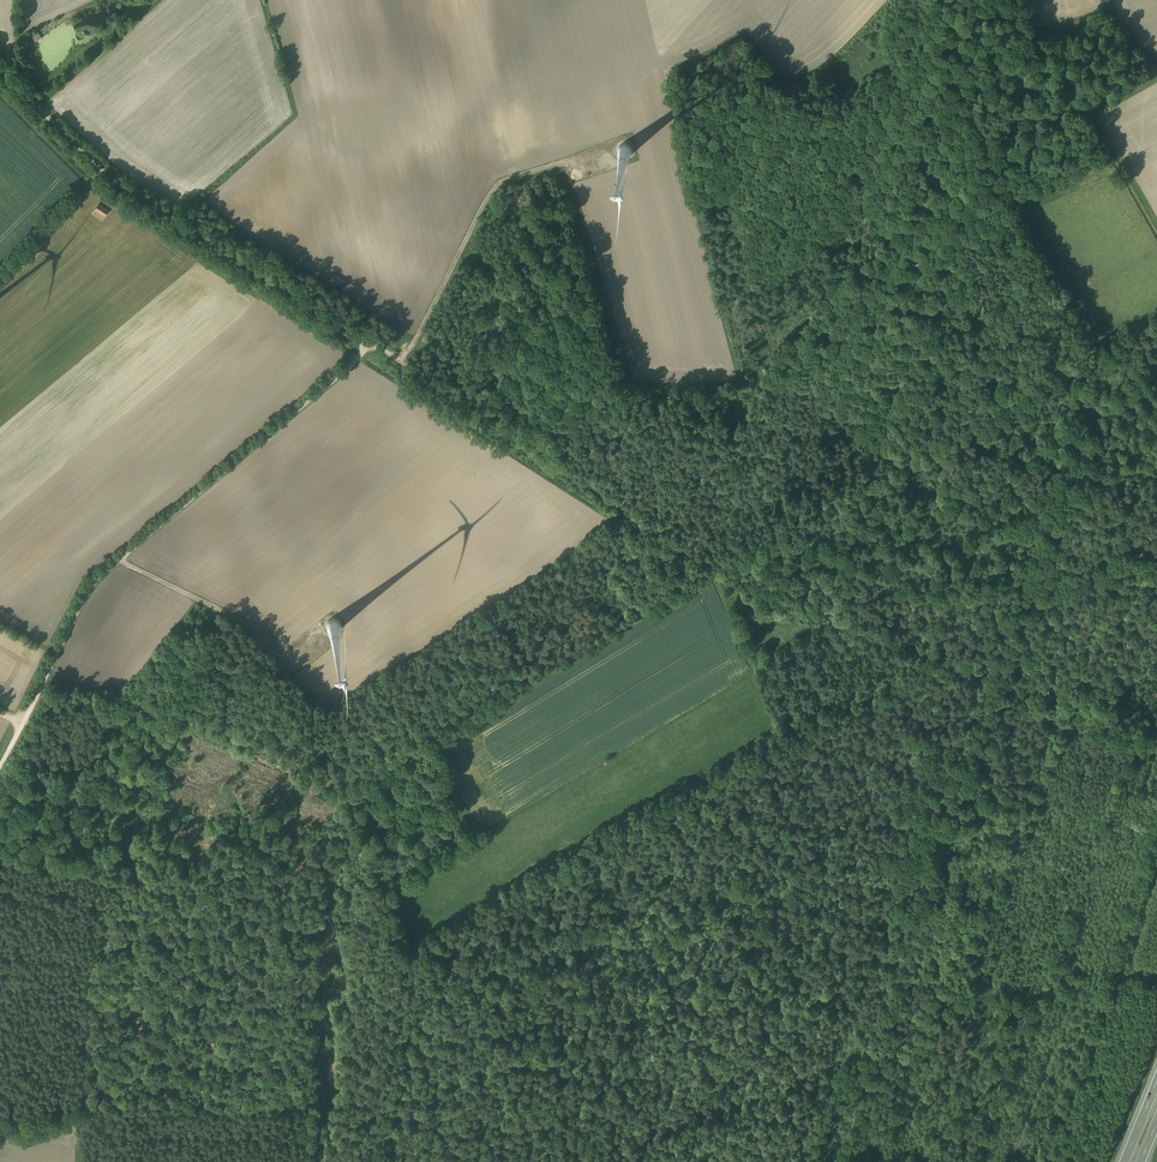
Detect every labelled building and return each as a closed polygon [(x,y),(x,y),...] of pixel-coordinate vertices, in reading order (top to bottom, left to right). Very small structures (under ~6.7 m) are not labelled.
[(91,214),(102,220),(108,209),(98,203),(91,214)]
